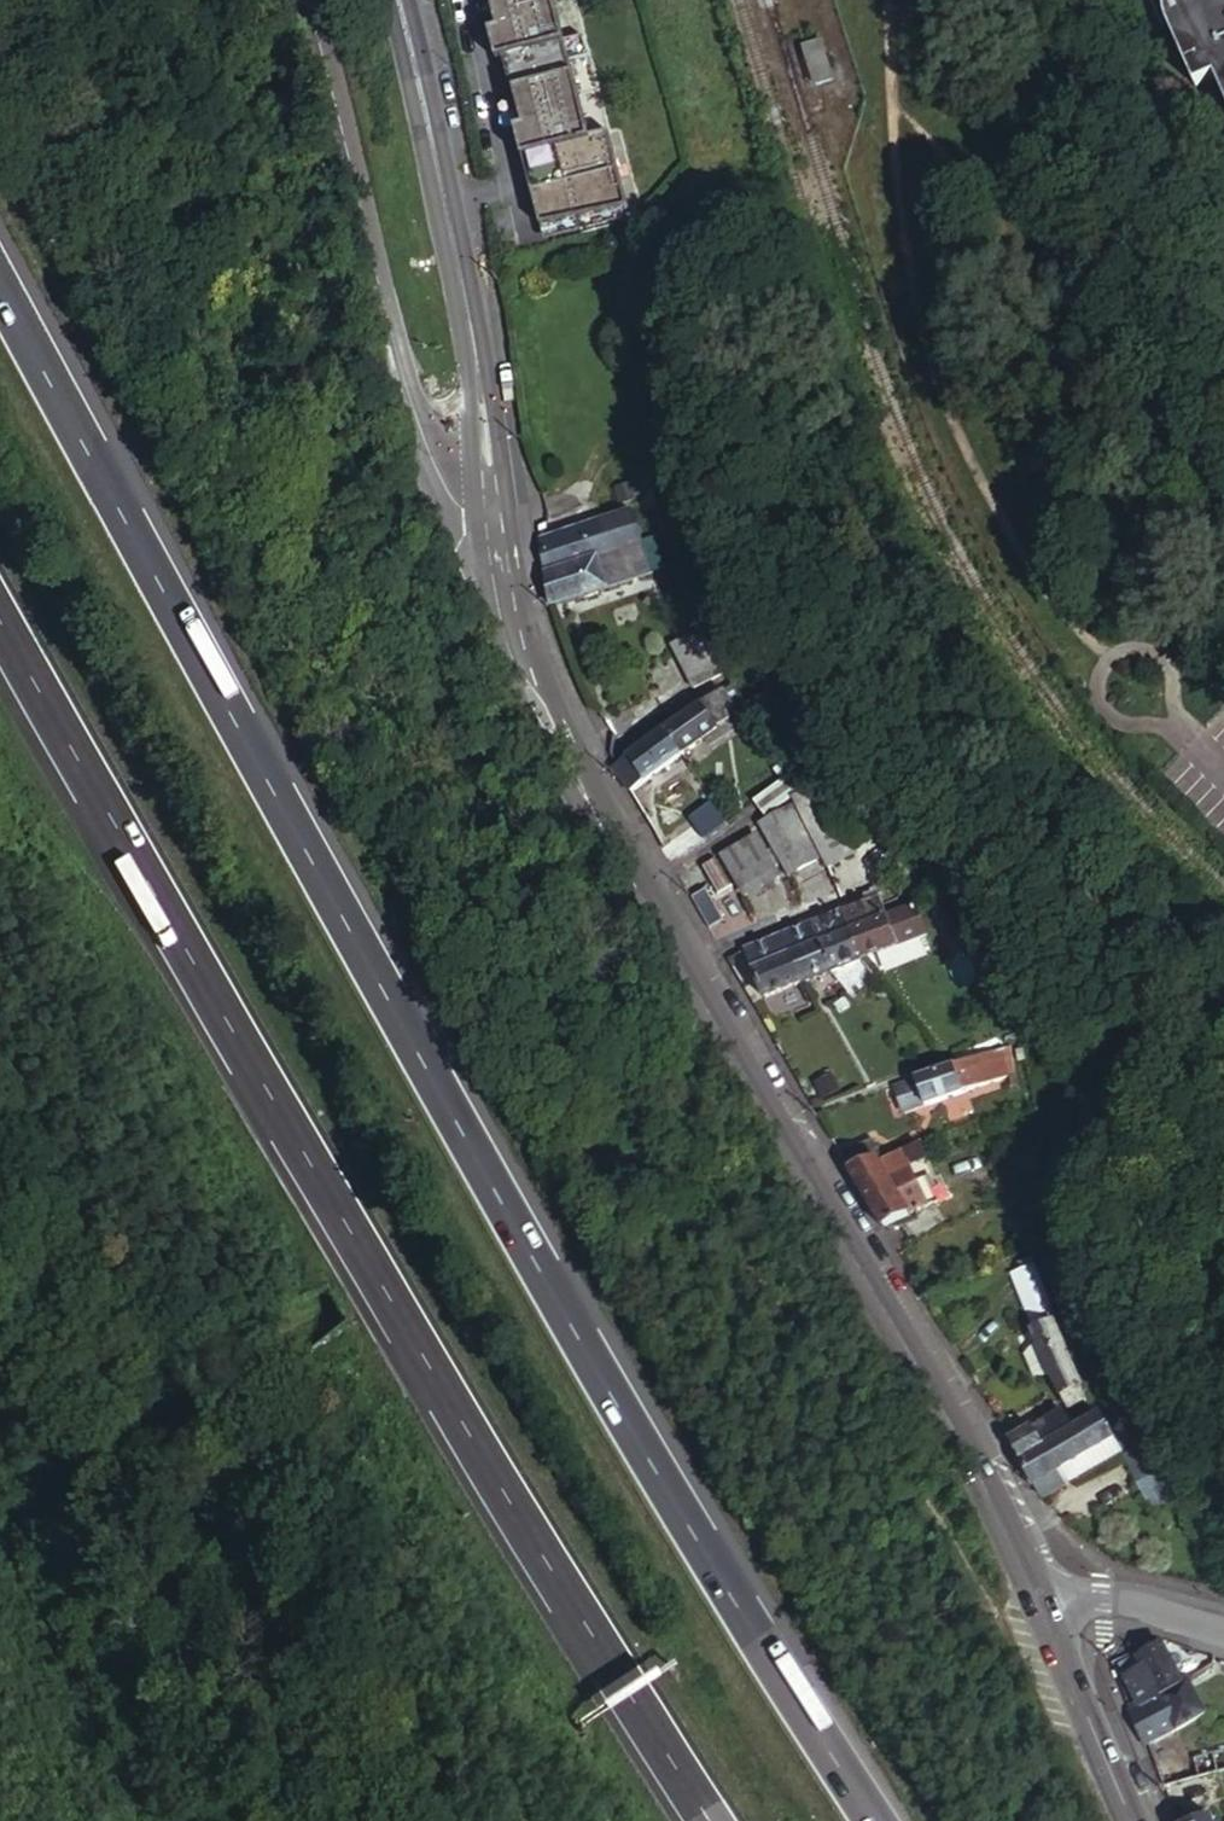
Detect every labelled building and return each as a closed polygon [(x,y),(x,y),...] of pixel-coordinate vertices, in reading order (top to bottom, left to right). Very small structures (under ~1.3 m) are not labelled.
[(565,225),(645,208),(623,134),(605,139),(582,63),(601,57),(595,37),(577,43),(564,0),(500,0),(565,225)] [(1214,22),(1203,26),(1192,0),(1177,0),(1176,11),(1176,15),(1177,17),(1178,22),(1179,27),(1180,31),(1183,41),(1189,51),(1205,89),(1223,81),(1223,18),(1214,22)] [(1214,22),(1223,18),(1223,0),(1204,0),(1214,22)] [(803,48),(814,83),(834,76),(821,42),(803,48)] [(619,549),(643,541),(633,513),(609,521),(619,549)] [(537,544),(546,577),(604,557),(603,554),(619,549),(609,521),(537,544)] [(600,573),(605,590),(654,574),(643,541),(619,549),(625,565),(600,573)] [(546,577),(554,607),(605,590),(600,573),(625,565),(619,549),(603,554),(604,557),(546,577)] [(650,699),(678,685),(665,658),(636,672),(650,699)] [(686,701),(678,685),(650,699),(658,715),(686,701)] [(711,700),(723,714),(729,710),(719,694),(711,700)] [(662,732),(677,755),(701,738),(726,721),(723,714),(711,700),(662,732)] [(732,730),(726,721),(701,738),(707,748),(732,730)] [(613,767),(627,791),(677,755),(662,732),(616,764),(613,767)] [(790,802),(814,789),(791,766),(775,775),(783,787),(755,805),(764,819),(782,808),(790,802)] [(810,796),(790,802),(819,867),(851,854),(835,818),(828,821),(821,823),(816,810),(810,796)] [(810,796),(816,810),(828,821),(835,818),(810,796)] [(809,861),(782,808),(764,819),(755,825),(782,875),(809,861)] [(741,896),(776,879),(756,838),(719,858),(741,896)] [(840,915),(858,961),(897,945),(885,918),(880,905),(877,898),(839,913),(840,915)] [(885,918),(902,912),(896,899),(880,905),(885,918)] [(885,918),(897,945),(925,935),(913,907),(902,912),(885,918)] [(830,972),(858,961),(840,915),(839,913),(810,925),(830,972)] [(780,937),(800,984),(830,972),(810,925),(780,937)] [(762,999),(800,984),(780,937),(742,951),(762,999)] [(892,1083),(901,1111),(1006,1076),(1002,1048),(1001,1046),(908,1077),(892,1083)] [(942,1202),(919,1141),(879,1156),(850,1166),(847,1167),(881,1225),(942,1202)] [(850,1166),(879,1156),(874,1143),(845,1153),(850,1166)] [(1028,1330),(1064,1407),(1082,1396),(1048,1322),(1050,1320),(1029,1270),(1010,1279),(1031,1329),(1028,1330)] [(1106,1415),(1127,1455),(1143,1446),(1123,1407),(1106,1415)] [(1007,1442),(1017,1460),(1070,1430),(1069,1428),(1059,1410),(1007,1442)] [(1083,1455),(1111,1438),(1097,1412),(1069,1428),(1070,1430),(1083,1455)] [(1017,1460),(1039,1497),(1062,1484),(1054,1471),(1083,1455),(1070,1430),(1017,1460)] [(1054,1471),(1062,1484),(1118,1452),(1111,1438),(1083,1455),(1054,1471)] [(1161,1475),(1140,1483),(1153,1519),(1175,1510),(1161,1475)] [(1124,1678),(1138,1708),(1180,1687),(1179,1685),(1159,1646),(1136,1657),(1142,1669),(1124,1678)] [(1117,1664),(1124,1678),(1142,1669),(1136,1657),(1117,1664)] [(1142,1747),(1146,1744),(1174,1730),(1177,1734),(1205,1719),(1187,1681),(1179,1685),(1180,1687),(1138,1708),(1126,1713),(1142,1747)] [(1163,1790),(1223,1772),(1223,1750),(1156,1772),(1163,1790)]
